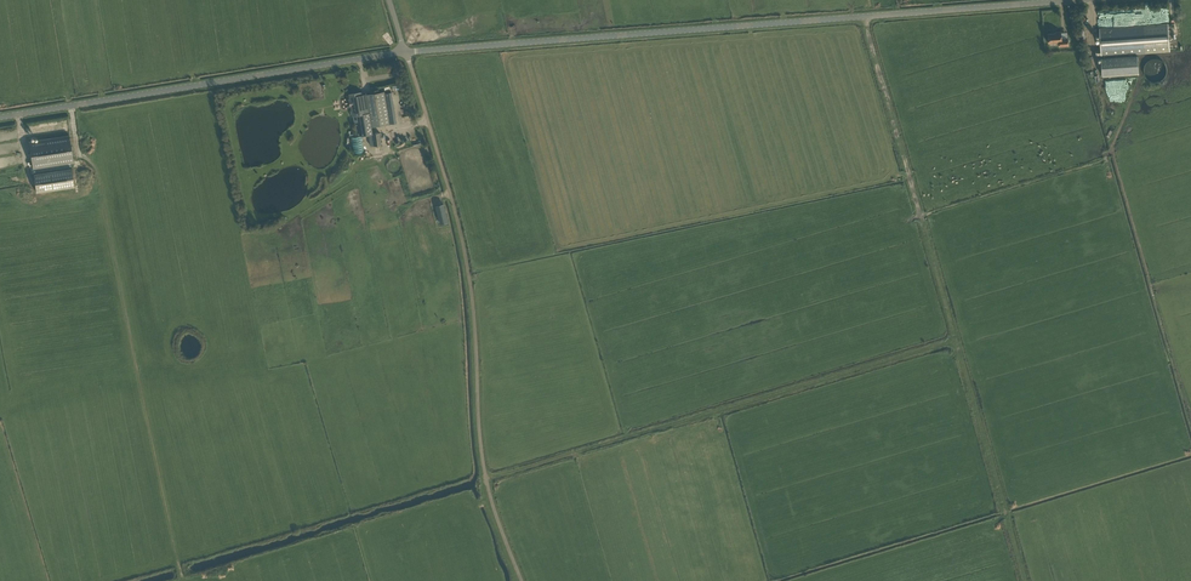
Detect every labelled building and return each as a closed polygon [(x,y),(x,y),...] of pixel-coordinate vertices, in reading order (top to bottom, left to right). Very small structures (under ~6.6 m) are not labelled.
[(1102,55),(1170,51),(1168,23),(1100,28),(1102,55)] [(1068,45),(1068,38),(1061,38),(1061,31),(1056,32),(1056,33),(1048,33),(1049,42),(1059,42),(1059,46),(1068,45)] [(1102,58),(1103,76),(1139,73),(1138,55),(1102,58)] [(361,92),(349,94),(353,115),(354,122),(359,121),(361,135),(369,134),(373,133),(372,127),(390,124),(388,114),(395,113),(391,92),(385,93),(384,91),(379,92),(378,90),(371,91),(372,93),(361,95),(361,92)] [(373,133),(369,134),(370,146),(374,145),(381,144),(380,132),(373,133)] [(69,136),(29,142),(33,168),(73,162),(69,136)] [(36,192),(74,186),(72,168),(34,174),(36,192)] [(440,224),(448,222),(444,203),(435,206),(440,224)]
